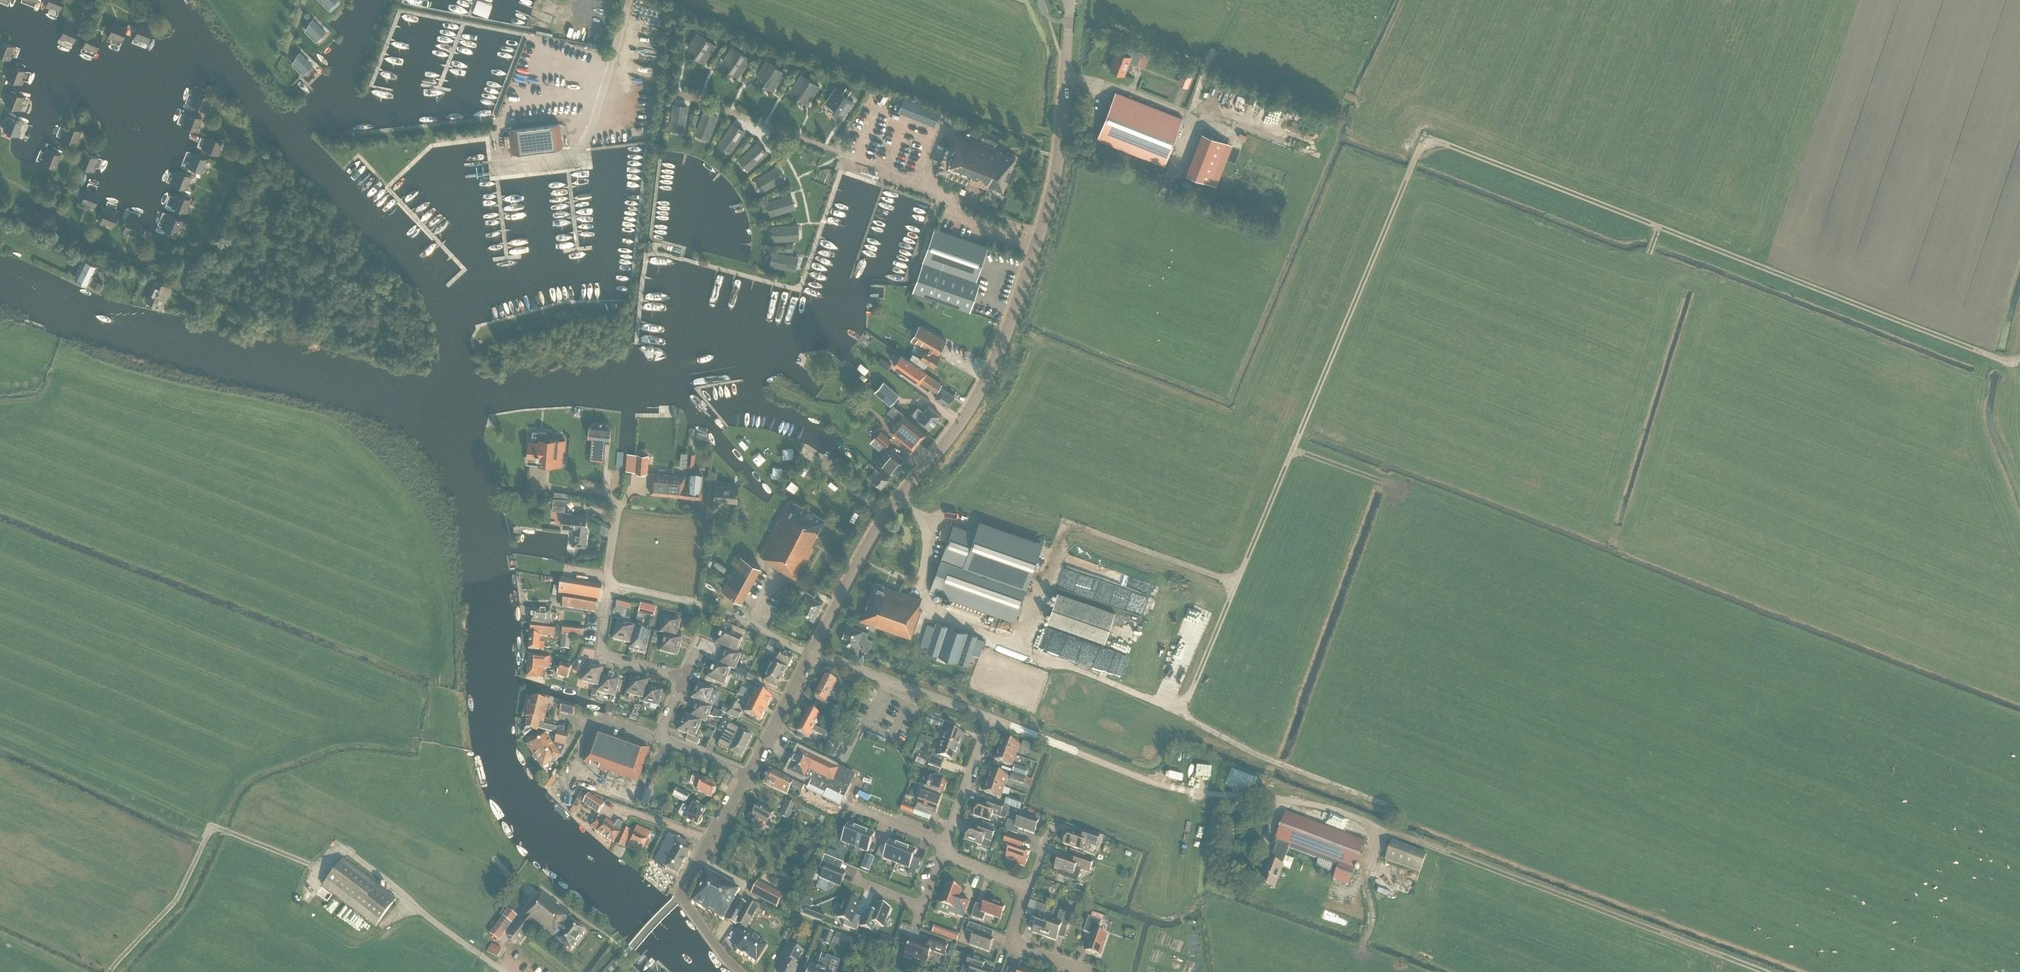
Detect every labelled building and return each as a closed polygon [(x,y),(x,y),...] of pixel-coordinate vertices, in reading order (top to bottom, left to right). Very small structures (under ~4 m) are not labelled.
[(50,7),(59,11),(64,0),(48,0),(45,7),(49,9),(50,7)] [(329,9),(338,0),(321,0),(329,9)] [(326,33),(312,19),(308,23),(310,25),(306,30),(318,42),(326,33)] [(112,39),(112,38),(122,41),(128,25),(123,23),(122,26),(113,22),(107,38),(112,39)] [(139,23),(133,39),(137,40),(138,39),(147,43),(154,27),(149,25),(148,27),(139,23)] [(63,41),(64,39),(73,43),(80,27),(75,25),(74,27),(65,24),(59,39),(63,41)] [(86,50),(87,48),(96,52),(102,36),(98,34),(97,36),(88,33),(82,48),(86,50)] [(695,57),(707,39),(705,38),(698,33),(688,48),(696,54),(694,57),(695,57)] [(703,63),(716,45),(708,40),(707,39),(695,57),(703,63)] [(11,61),(12,56),(11,55),(14,47),(0,41),(0,56),(11,61)] [(729,71),(742,53),(739,51),(733,47),(723,62),(731,67),(729,71)] [(1145,69),(1150,56),(1128,47),(1125,54),(1117,51),(1110,69),(1124,75),(1129,63),(1145,69)] [(313,66),(299,52),(295,56),(298,58),(293,63),(304,74),(313,66)] [(738,77),(750,59),(745,55),(742,53),(729,71),(738,77)] [(763,85),(764,85),(776,66),(773,64),(767,60),(757,75),(766,81),(763,85)] [(23,80),(22,80),(26,71),(10,64),(8,69),(10,70),(6,79),(22,85),(23,80)] [(772,91),(785,72),(776,66),(764,85),(772,91)] [(1182,75),(1189,78),(1192,72),(1184,69),(1182,75)] [(800,95),(798,98),(798,99),(811,80),(802,74),(792,89),(800,95)] [(807,105),(819,86),(811,80),(798,99),(807,105)] [(853,100),(836,89),(826,103),(835,109),(833,112),(842,118),(853,100)] [(22,106),(21,106),(24,97),(8,91),(6,95),(8,96),(5,105),(20,111),(22,106)] [(210,97),(194,91),(193,95),(195,96),(191,105),(207,112),(208,107),(206,106),(210,97)] [(1097,139),(1164,166),(1183,119),(1116,93),(1097,139)] [(898,107),(900,101),(889,97),(887,103),(898,107)] [(898,112),(935,127),(941,112),(904,97),(898,112)] [(683,131),(684,131),(687,107),(686,106),(686,107),(674,105),(675,105),(674,105),(671,126),(672,126),(672,125),(683,130),(683,131)] [(708,139),(717,116),(716,115),(716,116),(705,112),(705,111),(697,131),(698,131),(708,138),(708,139)] [(185,116),(186,117),(183,126),(198,132),(200,128),(198,127),(201,118),(186,112),(185,116)] [(21,132),(19,132),(23,123),(7,116),(5,121),(7,122),(4,131),(19,137),(21,132)] [(64,129),(66,129),(62,139),(78,145),(79,140),(77,139),(81,130),(66,124),(64,129)] [(509,130),(512,154),(562,148),(559,124),(509,130)] [(730,152),(744,131),(743,132),(733,125),(734,124),(733,124),(721,142),(722,142),(722,141),(730,151),(730,152)] [(981,139),(996,145),(999,137),(984,131),(981,139)] [(988,186),(1003,191),(1016,158),(1001,152),(1001,151),(958,134),(954,143),(953,142),(941,171),(987,188),(988,186)] [(1186,175),(1210,184),(1226,143),(1203,134),(1186,175)] [(222,141),(207,135),(205,139),(207,140),(203,149),(219,156),(220,151),(218,150),(222,141)] [(748,169),(749,170),(767,153),(766,152),(766,153),(758,144),(758,143),(742,158),(743,158),(749,169),(748,169)] [(61,154),(46,148),(44,153),(46,153),(42,163),(58,169),(59,164),(57,163),(61,154)] [(95,168),(94,167),(98,158),(81,151),(80,156),(82,157),(78,166),(94,172),(95,168)] [(206,159),(191,153),(189,157),(191,158),(187,167),(203,173),(205,169),(203,168),(206,159)] [(765,189),(765,190),(784,179),(784,178),(783,179),(777,168),(778,168),(777,167),(756,179),(756,180),(757,179),(766,189),(765,189)] [(191,176),(175,170),(174,174),(175,175),(171,184),(187,190),(189,186),(187,185),(191,176)] [(96,190),(95,192),(86,188),(80,204),(84,206),(85,204),(94,207),(100,192),(96,190)] [(190,199),(175,193),(173,197),(175,198),(171,207),(187,214),(189,209),(187,208),(190,199)] [(774,214),(795,208),(794,208),(791,196),(791,195),(767,203),(768,203),(775,214),(774,214)] [(114,226),(119,211),(115,209),(115,211),(105,207),(99,223),(104,225),(105,223),(114,226)] [(165,218),(167,219),(164,228),(179,234),(181,230),(179,229),(182,220),(167,214),(165,218)] [(138,218),(138,220),(129,216),(122,232),(127,234),(128,232),(137,235),(143,220),(138,218)] [(777,240),(799,239),(798,239),(797,227),(798,227),(798,226),(773,227),(773,228),(778,240),(777,240)] [(935,228),(923,263),(976,282),(988,247),(935,228)] [(798,258),(798,257),(773,253),(774,253),(775,266),(774,266),(795,270),(795,269),(797,258),(798,258)] [(88,283),(96,287),(98,282),(90,278),(97,264),(83,257),(74,278),(87,284),(88,283)] [(913,291),(970,311),(980,283),(976,282),(923,263),(913,291)] [(113,267),(110,273),(118,277),(121,271),(113,267)] [(941,355),(938,354),(946,341),(919,325),(911,339),(912,339),(911,341),(925,349),(920,358),(934,367),(941,355)] [(909,360),(914,363),(918,357),(913,354),(909,360)] [(897,365),(903,369),(909,361),(903,356),(897,365)] [(878,363),(888,370),(891,365),(881,358),(878,363)] [(910,360),(909,361),(903,369),(902,371),(919,383),(920,381),(936,393),(936,392),(938,394),(935,398),(948,407),(955,396),(942,388),(942,389),(940,387),(942,385),(926,373),(926,372),(910,360)] [(857,368),(865,375),(869,370),(861,363),(857,368)] [(869,379),(863,374),(858,381),(864,386),(869,379)] [(883,382),(875,391),(890,405),(899,396),(899,395),(883,382)] [(928,406),(923,411),(918,407),(912,414),(918,418),(917,419),(929,429),(940,416),(928,406)] [(902,415),(889,430),(913,450),(925,434),(902,415)] [(594,422),(589,427),(588,438),(592,439),(590,458),(593,461),(601,462),(605,459),(606,443),(610,443),(611,428),(607,423),(594,422)] [(530,463),(561,466),(562,450),(565,451),(565,442),(559,441),(559,440),(551,439),(550,440),(546,440),(547,433),(532,431),(530,463)] [(875,438),(885,447),(891,440),(881,431),(875,438)] [(745,450),(749,447),(742,439),(738,442),(745,450)] [(877,465),(891,476),(904,460),(891,448),(877,465)] [(647,473),(648,455),(637,454),(636,472),(647,473)] [(754,454),(750,458),(758,465),(762,461),(754,454)] [(798,474),(805,482),(813,475),(806,467),(798,474)] [(872,480),(881,488),(889,479),(880,471),(879,471),(876,468),(868,477),(872,480)] [(650,494),(671,496),(673,475),(652,473),(650,494)] [(689,474),(688,487),(684,487),(683,497),(700,498),(701,487),(703,475),(689,474)] [(684,487),(685,476),(673,475),(671,496),(683,497),(684,487)] [(791,492),(795,485),(791,482),(786,489),(791,492)] [(834,492),(838,488),(832,482),(828,485),(834,492)] [(714,500),(737,502),(738,488),(715,486),(715,494),(714,494),(714,496),(714,500)] [(744,496),(740,502),(745,505),(749,498),(744,496)] [(565,511),(566,499),(554,498),(552,510),(565,511)] [(820,537),(817,535),(825,520),(794,502),(787,514),(784,512),(780,519),(760,555),(772,563),(771,565),(796,580),(820,537)] [(585,547),(587,530),(585,530),(586,515),(572,515),(564,513),(563,528),(570,528),(574,533),(573,545),(585,547)] [(1014,622),(1042,545),(979,523),(975,532),(954,525),(930,592),(1014,622)] [(722,590),(742,601),(760,568),(740,556),(722,590)] [(601,576),(563,570),(561,579),(559,595),(564,596),(598,601),(600,602),(603,587),(599,586),(601,576)] [(861,621),(912,639),(922,611),(918,609),(921,599),(887,587),(886,589),(884,588),(884,586),(874,583),(861,621)] [(702,585),(701,593),(708,593),(709,586),(702,585)] [(802,591),(813,597),(817,591),(805,585),(802,591)] [(798,612),(813,620),(822,602),(807,594),(798,612)] [(1105,642),(1115,614),(1058,594),(1047,622),(1105,642)] [(596,613),(598,601),(564,596),(562,607),(596,613)] [(633,603),(619,599),(617,606),(631,610),(633,603)] [(532,610),(531,623),(543,625),(543,627),(550,627),(551,612),(532,610)] [(1113,621),(1120,624),(1124,612),(1116,610),(1113,621)] [(1138,631),(1145,634),(1149,620),(1126,613),(1119,634),(1135,640),(1138,631)] [(635,626),(641,628),(645,615),(639,614),(635,626)] [(661,633),(665,634),(676,637),(680,621),(665,617),(661,633)] [(618,622),(613,639),(631,644),(634,629),(635,626),(618,622)] [(556,628),(550,627),(543,627),(543,625),(531,623),(530,635),(555,637),(556,628)] [(968,666),(977,636),(936,623),(927,652),(968,666)] [(856,648),(858,643),(864,645),(862,650),(868,652),(872,641),(867,638),(868,633),(847,625),(840,641),(856,648)] [(562,634),(571,635),(582,636),(583,628),(563,626),(562,634)] [(730,650),(737,653),(743,638),(745,632),(733,627),(731,632),(722,629),(715,643),(726,648),(730,650)] [(645,654),(650,633),(634,629),(631,644),(629,650),(645,654)] [(561,649),(569,649),(571,635),(563,634),(561,649)] [(676,637),(665,634),(660,651),(678,656),(682,638),(676,637)] [(528,649),(544,650),(544,643),(540,643),(540,636),(530,635),(528,649)] [(774,661),(788,668),(793,657),(781,651),(783,647),(778,644),(777,644),(771,641),(769,646),(775,649),(773,653),(777,655),(774,661)] [(1063,659),(1120,677),(1124,664),(1116,661),(1116,659),(1110,657),(1107,667),(1100,665),(1102,661),(1089,657),(1091,652),(1068,645),(1063,659)] [(741,655),(737,653),(730,650),(726,648),(720,664),(731,668),(735,670),(741,655)] [(544,668),(550,669),(551,658),(545,657),(529,655),(528,666),(544,668)] [(723,685),(731,668),(720,664),(714,661),(707,678),(723,685)] [(764,682),(777,689),(787,669),(774,662),(764,682)] [(557,675),(567,679),(572,667),(562,663),(557,675)] [(581,681),(599,686),(602,675),(602,674),(603,669),(586,664),(581,681)] [(736,668),(735,670),(746,675),(749,669),(741,665),(739,670),(736,668)] [(543,679),(544,668),(528,666),(527,677),(538,679),(543,679)] [(733,678),(743,682),(746,675),(736,671),(733,678)] [(747,678),(757,683),(760,678),(750,672),(747,678)] [(599,686),(598,692),(611,696),(610,700),(614,701),(615,697),(620,679),(602,675),(599,686)] [(626,693),(644,698),(647,687),(648,681),(631,676),(626,693)] [(837,683),(826,677),(821,687),(840,698),(842,693),(837,690),(836,691),(833,690),(837,683)] [(840,684),(849,689),(851,684),(843,679),(840,684)] [(746,698),(751,701),(750,701),(766,709),(772,698),(766,694),(768,689),(756,683),(754,688),(756,690),(753,696),(747,692),(748,690),(742,687),(738,694),(746,698)] [(692,699),(697,701),(706,705),(713,690),(698,684),(692,699)] [(658,707),(663,691),(647,687),(644,698),(643,702),(658,707)] [(833,698),(832,699),(838,702),(840,698),(821,687),(815,698),(826,703),(830,696),(833,698)] [(537,723),(538,721),(543,722),(548,703),(545,702),(545,699),(534,696),(533,699),(531,698),(527,718),(529,719),(529,721),(537,723)] [(745,713),(760,721),(766,709),(750,701),(751,701),(746,698),(743,704),(748,706),(745,713)] [(712,708),(706,705),(697,701),(691,716),(702,721),(705,722),(712,708)] [(741,706),(733,702),(726,714),(738,720),(743,712),(739,710),(741,706)] [(578,707),(563,703),(560,712),(576,716),(578,707)] [(632,714),(639,716),(641,706),(635,704),(632,714)] [(619,716),(621,710),(614,708),(612,714),(619,716)] [(809,709),(803,720),(828,734),(830,729),(817,722),(821,715),(809,709)] [(822,717),(831,722),(834,717),(825,712),(822,717)] [(695,737),(702,721),(691,716),(690,716),(685,714),(678,731),(688,735),(686,740),(698,746),(700,740),(695,737)] [(941,727),(943,721),(928,715),(925,722),(936,726),(936,725),(941,727)] [(730,751),(741,757),(752,736),(741,730),(741,731),(738,729),(739,729),(729,724),(731,722),(724,718),(718,730),(724,733),(718,745),(728,750),(728,749),(731,751),(730,751)] [(826,738),(828,734),(803,720),(797,732),(804,736),(809,738),(812,731),(826,738)] [(559,726),(558,728),(537,723),(529,721),(528,721),(526,729),(527,729),(525,733),(523,734),(524,736),(533,731),(537,732),(538,729),(555,733),(556,731),(558,732),(558,731),(563,733),(565,728),(559,726)] [(940,731),(945,733),(942,742),(959,749),(964,735),(954,732),(957,726),(944,722),(940,731)] [(599,769),(638,783),(650,748),(620,738),(619,740),(611,737),(612,734),(595,729),(583,764),(590,766),(591,763),(600,766),(599,769)] [(566,746),(569,734),(563,733),(558,731),(558,732),(555,743),(566,746)] [(804,736),(798,732),(796,737),(802,740),(804,736)] [(529,744),(527,745),(534,755),(533,757),(535,761),(537,761),(542,768),(550,764),(551,764),(553,763),(553,761),(561,757),(546,733),(537,739),(533,736),(526,740),(529,744)] [(835,739),(828,736),(823,747),(829,750),(835,739)] [(1019,745),(1003,739),(999,749),(1015,755),(1019,745)] [(930,759),(928,765),(934,767),(933,770),(939,773),(943,764),(945,758),(954,762),(959,749),(942,742),(938,751),(934,749),(930,759)] [(1012,766),(1015,755),(999,749),(995,760),(1012,766)] [(804,779),(815,758),(799,751),(789,771),(804,779)] [(915,763),(924,767),(926,761),(917,757),(915,763)] [(838,770),(815,758),(804,779),(816,784),(814,788),(825,794),(824,796),(829,799),(831,797),(843,803),(856,775),(839,767),(838,770)] [(1013,772),(1026,777),(1028,770),(1015,765),(1013,772)] [(549,789),(563,772),(558,769),(545,786),(549,789)] [(787,794),(790,787),(793,781),(770,769),(763,783),(780,791),(787,794)] [(1008,777),(991,771),(988,781),(1004,787),(1008,777)] [(1196,783),(1210,782),(1210,771),(1196,772),(1196,783)] [(1025,777),(1013,772),(1010,780),(1023,784),(1025,777)] [(723,782),(728,785),(733,777),(727,774),(723,782)] [(697,790),(711,798),(716,788),(712,786),(714,783),(704,778),(703,779),(694,775),(691,781),(700,785),(697,790)] [(947,783),(927,776),(923,787),(943,794),(947,783)] [(1000,798),(1004,787),(988,781),(984,792),(1000,798)] [(804,787),(794,782),(791,788),(801,793),(804,787)] [(939,804),(943,794),(923,787),(920,797),(939,804)] [(641,789),(637,803),(648,806),(652,792),(641,789)] [(686,804),(690,796),(677,789),(673,797),(686,804)] [(586,796),(581,793),(577,800),(582,803),(586,796)] [(583,803),(598,814),(605,804),(589,794),(583,803)] [(935,814),(939,804),(920,797),(916,807),(935,814)] [(1008,804),(1019,809),(1022,802),(1011,797),(1008,804)] [(780,815),(789,819),(796,805),(787,801),(780,815)] [(973,815),(990,821),(993,815),(1006,819),(1010,808),(989,801),(987,806),(978,803),(973,815)] [(703,821),(702,820),(708,809),(693,802),(690,809),(685,806),(680,815),(681,817),(700,827),(703,821)] [(752,816),(767,824),(774,812),(759,804),(752,816)] [(913,815),(926,819),(928,812),(915,808),(913,815)] [(800,815),(793,812),(790,819),(797,822),(800,815)] [(1335,875),(1350,880),(1364,841),(1286,812),(1275,842),(1277,843),(1270,861),(1267,860),(1263,868),(1265,869),(1259,883),(1274,888),(1283,866),(1282,866),(1289,847),(1339,866),(1335,875)] [(1019,828),(1034,834),(1039,820),(1020,813),(1016,822),(1008,819),(1004,829),(1017,834),(1019,828)] [(616,825),(606,819),(604,822),(597,818),(591,827),(598,831),(598,832),(614,843),(620,833),(619,833),(622,829),(625,825),(618,821),(616,825)] [(628,844),(643,850),(651,832),(637,825),(628,844)] [(863,830),(850,825),(842,845),(855,849),(863,830)] [(984,839),(991,841),(995,830),(984,826),(982,832),(969,827),(965,840),(982,846),(984,839)] [(631,832),(623,828),(616,844),(624,848),(631,832)] [(997,848),(1001,830),(995,829),(992,847),(997,848)] [(876,835),(863,830),(855,849),(869,854),(876,835)] [(1084,844),(1096,848),(1100,836),(1085,830),(1083,837),(1068,831),(1063,844),(1082,850),(1084,844)] [(1026,841),(1007,835),(1002,848),(1008,851),(1006,858),(1017,862),(1017,863),(1025,866),(1030,851),(1023,848),(1026,841)] [(659,863),(658,864),(678,874),(690,851),(685,849),(688,843),(673,836),(663,856),(654,851),(650,859),(659,863)] [(903,846),(890,841),(883,860),(896,865),(903,846)] [(1385,860),(1419,873),(1427,854),(1392,841),(1385,860)] [(903,846),(896,865),(909,870),(916,851),(903,846)] [(1076,855),(1084,857),(1085,854),(1070,849),(1069,852),(1076,855)] [(835,860),(825,855),(819,868),(825,871),(822,879),(840,887),(846,872),(832,867),(835,860)] [(861,868),(868,872),(874,858),(866,855),(861,868)] [(1076,869),(1089,873),(1093,861),(1076,855),(1074,862),(1059,856),(1054,869),(1073,875),(1076,869)] [(1293,859),(1286,856),(1283,866),(1289,868),(1293,859)] [(343,859),(323,885),(376,926),(396,900),(343,859)] [(668,883),(674,876),(665,869),(660,876),(668,883)] [(692,903),(723,919),(740,889),(708,872),(703,881),(704,882),(698,894),(697,893),(692,903)] [(751,894),(777,909),(784,895),(758,881),(751,894)] [(1083,884),(1077,882),(1075,889),(1081,890),(1083,884)] [(962,898),(959,897),(961,890),(947,885),(941,903),(951,907),(949,912),(963,917),(964,912),(965,912),(969,900),(962,898)] [(555,938),(571,951),(586,931),(572,921),(568,925),(566,923),(571,915),(543,893),(537,901),(536,900),(508,936),(520,945),(533,928),(552,942),(555,938)] [(810,898),(805,896),(799,909),(801,912),(814,906),(810,898)] [(848,898),(846,897),(845,899),(843,903),(838,917),(846,920),(844,925),(857,930),(862,917),(855,914),(860,903),(859,903),(859,902),(858,902),(855,900),(855,901),(853,900),(851,899),(848,898)] [(757,903),(750,898),(747,902),(746,904),(742,912),(736,923),(747,929),(759,908),(755,906),(757,903)] [(986,899),(983,906),(976,904),(971,917),(983,921),(985,914),(1000,919),(1005,906),(986,899)] [(735,925),(736,923),(742,912),(746,904),(738,900),(727,920),(735,925)] [(895,908),(881,903),(877,912),(872,910),(866,926),(877,930),(880,924),(888,927),(895,908)] [(1033,932),(1044,936),(1050,919),(1044,917),(1048,907),(1036,903),(1031,916),(1037,918),(1033,932)] [(493,934),(500,939),(517,916),(508,909),(503,916),(504,918),(493,934)] [(817,910),(801,912),(801,914),(814,919),(817,910)] [(1057,921),(1050,919),(1044,936),(1056,940),(1061,927),(1067,929),(1072,915),(1060,911),(1057,921)] [(1092,912),(1091,917),(1092,918),(1102,921),(1104,916),(1092,912)] [(1092,918),(1089,916),(1084,931),(1091,934),(1086,951),(1100,955),(1107,935),(1098,932),(1102,921),(1092,918)] [(966,930),(974,933),(970,945),(989,952),(993,939),(978,933),(980,927),(969,923),(966,930)] [(932,933),(941,936),(944,937),(947,938),(950,931),(947,930),(944,929),(934,926),(932,933)] [(829,945),(833,932),(827,930),(823,943),(829,945)] [(736,950),(757,963),(768,946),(746,932),(736,950)] [(913,960),(913,958),(926,963),(930,951),(944,956),(948,944),(931,938),(929,945),(911,939),(909,947),(908,946),(904,957),(913,960)] [(891,944),(880,939),(878,944),(889,949),(891,944)] [(487,952),(498,958),(503,949),(492,943),(487,952)] [(787,959),(780,971),(795,971),(797,967),(794,965),(795,962),(797,963),(803,951),(788,943),(781,956),(787,959)] [(993,971),(980,967),(982,961),(985,962),(985,961),(970,956),(966,967),(971,969),(970,971),(992,971),(993,971)] [(825,961),(820,959),(817,968),(811,966),(808,971),(821,971),(825,961)] [(825,961),(821,971),(828,971),(827,971),(830,963),(825,961)]
